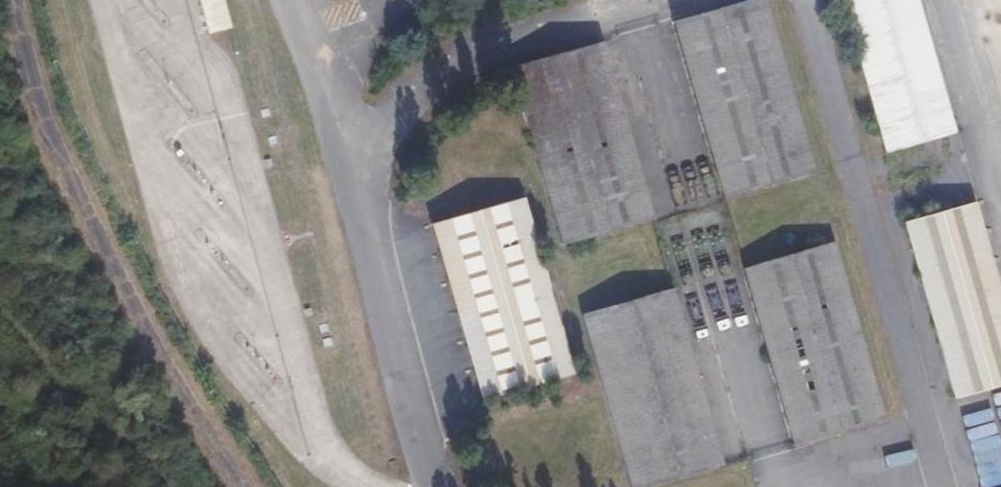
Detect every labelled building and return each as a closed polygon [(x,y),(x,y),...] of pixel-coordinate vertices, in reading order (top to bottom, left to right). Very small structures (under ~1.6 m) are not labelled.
[(205,29),(228,23),(223,0),(198,0),(205,29)] [(725,200),(812,176),(764,0),(749,0),(676,20),(725,200)] [(957,125),(922,0),(847,0),(888,145),(957,125)] [(511,65),(564,240),(653,213),(599,37),(511,65)] [(578,373),(522,193),(430,221),(485,401),(578,373)] [(1000,385),(1000,302),(973,204),(904,223),(953,399),(1000,385)] [(746,267),(796,445),(882,421),(833,244),(802,252),(746,267)] [(580,310),(634,486),(647,486),(722,464),(668,284),(580,310)]
